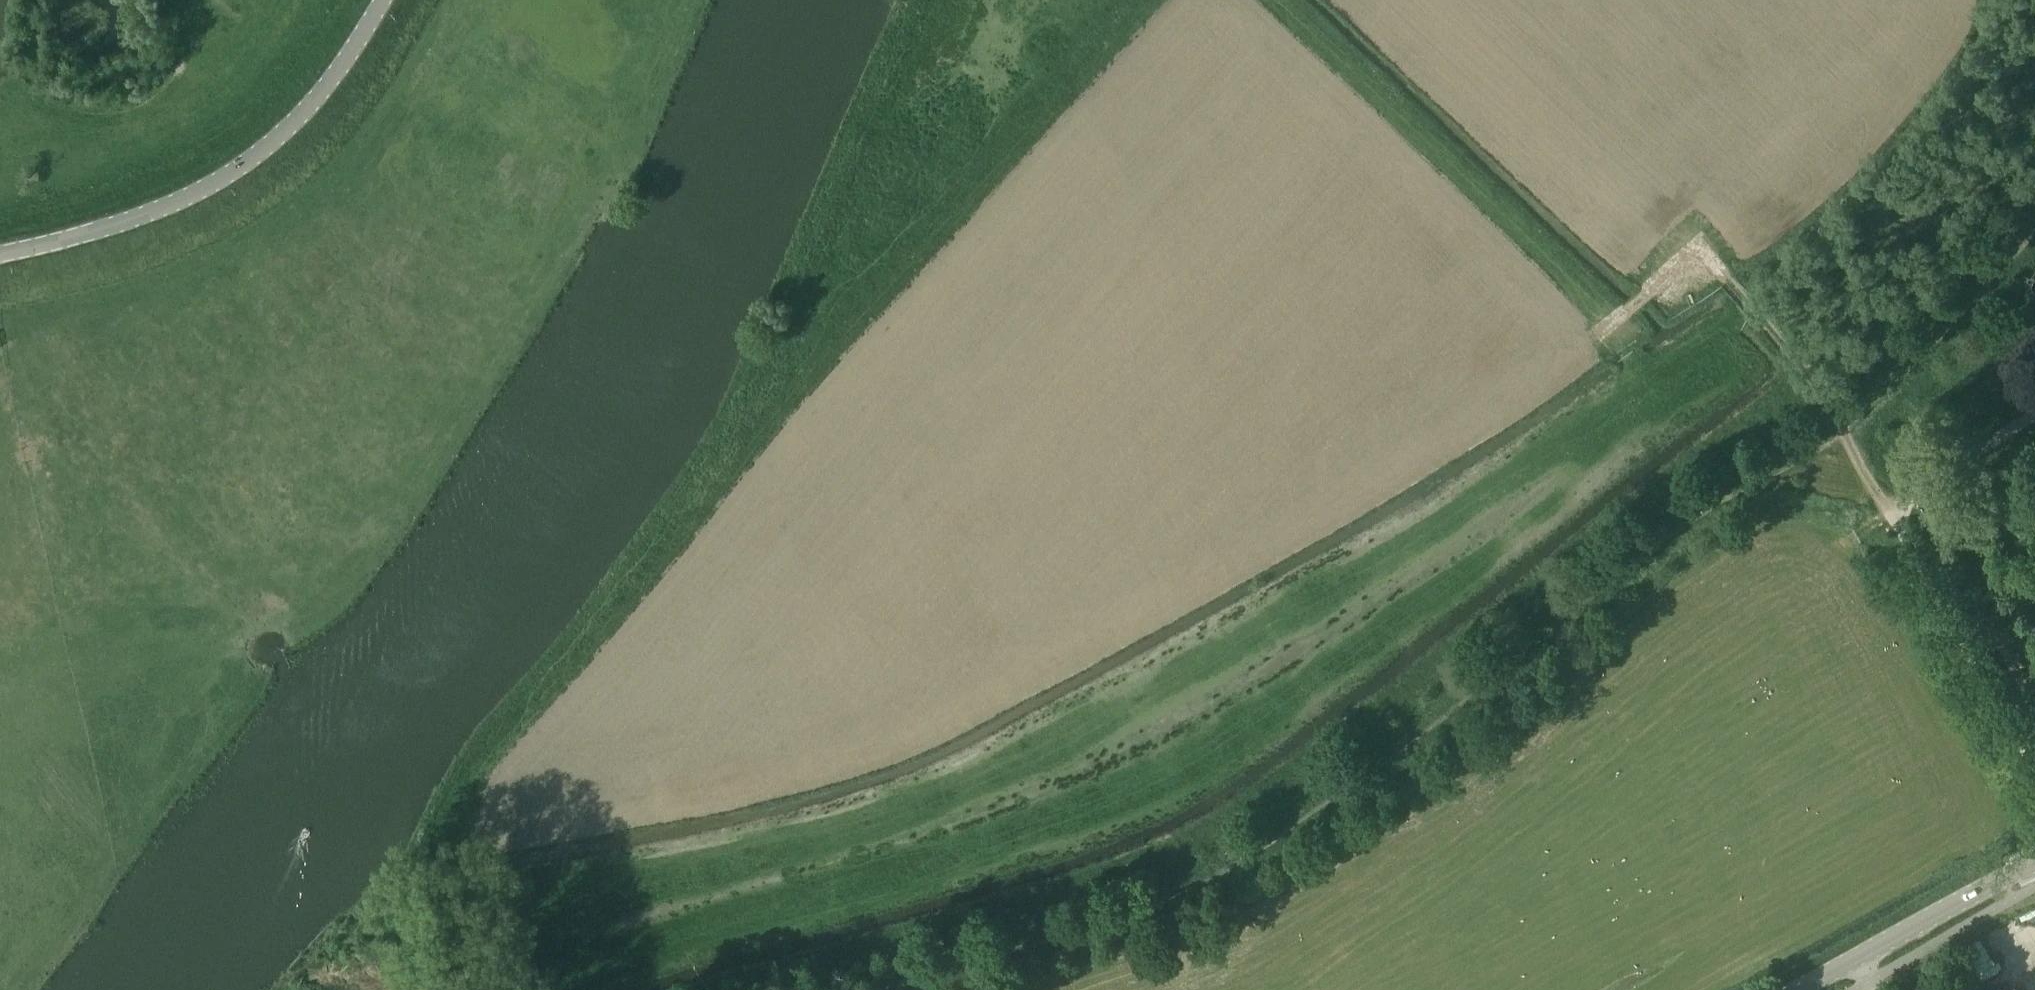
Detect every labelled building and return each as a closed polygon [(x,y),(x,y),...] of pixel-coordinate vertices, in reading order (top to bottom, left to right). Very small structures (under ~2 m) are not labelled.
[(2034,961),(2034,920),(2034,919),(1970,944),(1988,989),(2011,989),(2024,985),(2017,968),(2034,961)]
